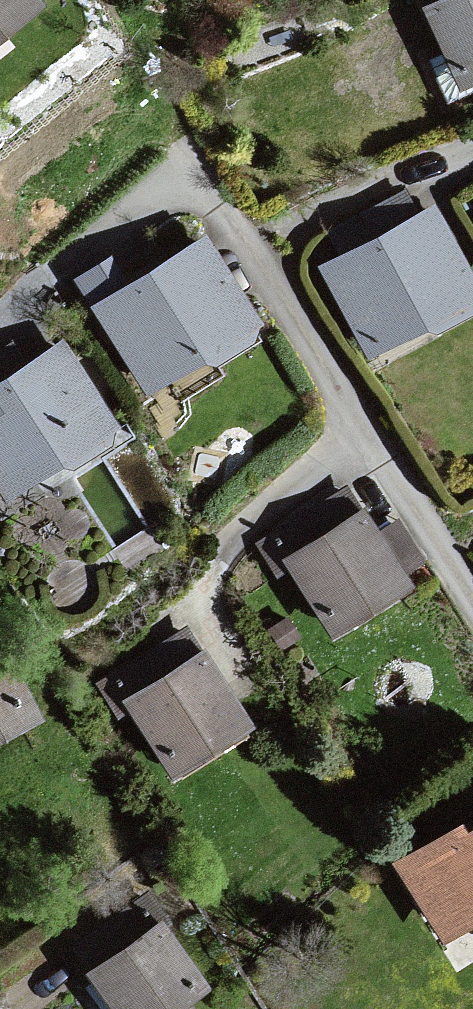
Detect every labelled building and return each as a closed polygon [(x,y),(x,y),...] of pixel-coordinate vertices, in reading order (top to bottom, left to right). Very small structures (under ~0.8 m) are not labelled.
[(54,12),(44,0),(0,0),(0,56),(54,12)] [(422,7),(460,89),(472,83),(472,0),(436,0),(422,7)] [(317,268),(369,368),(472,315),(472,281),(430,209),(317,268)] [(199,241),(89,311),(149,402),(260,334),(199,241)] [(0,386),(0,514),(3,520),(128,449),(62,348),(0,386)] [(358,511),(280,565),(328,644),(409,593),(358,511)] [(195,655),(118,704),(171,784),(249,735),(195,655)] [(38,726),(0,660),(0,746),(38,726)] [(399,878),(467,987),(472,983),(472,835),(399,878)] [(87,979),(108,1008),(190,1008),(215,992),(169,925),(87,979)]
